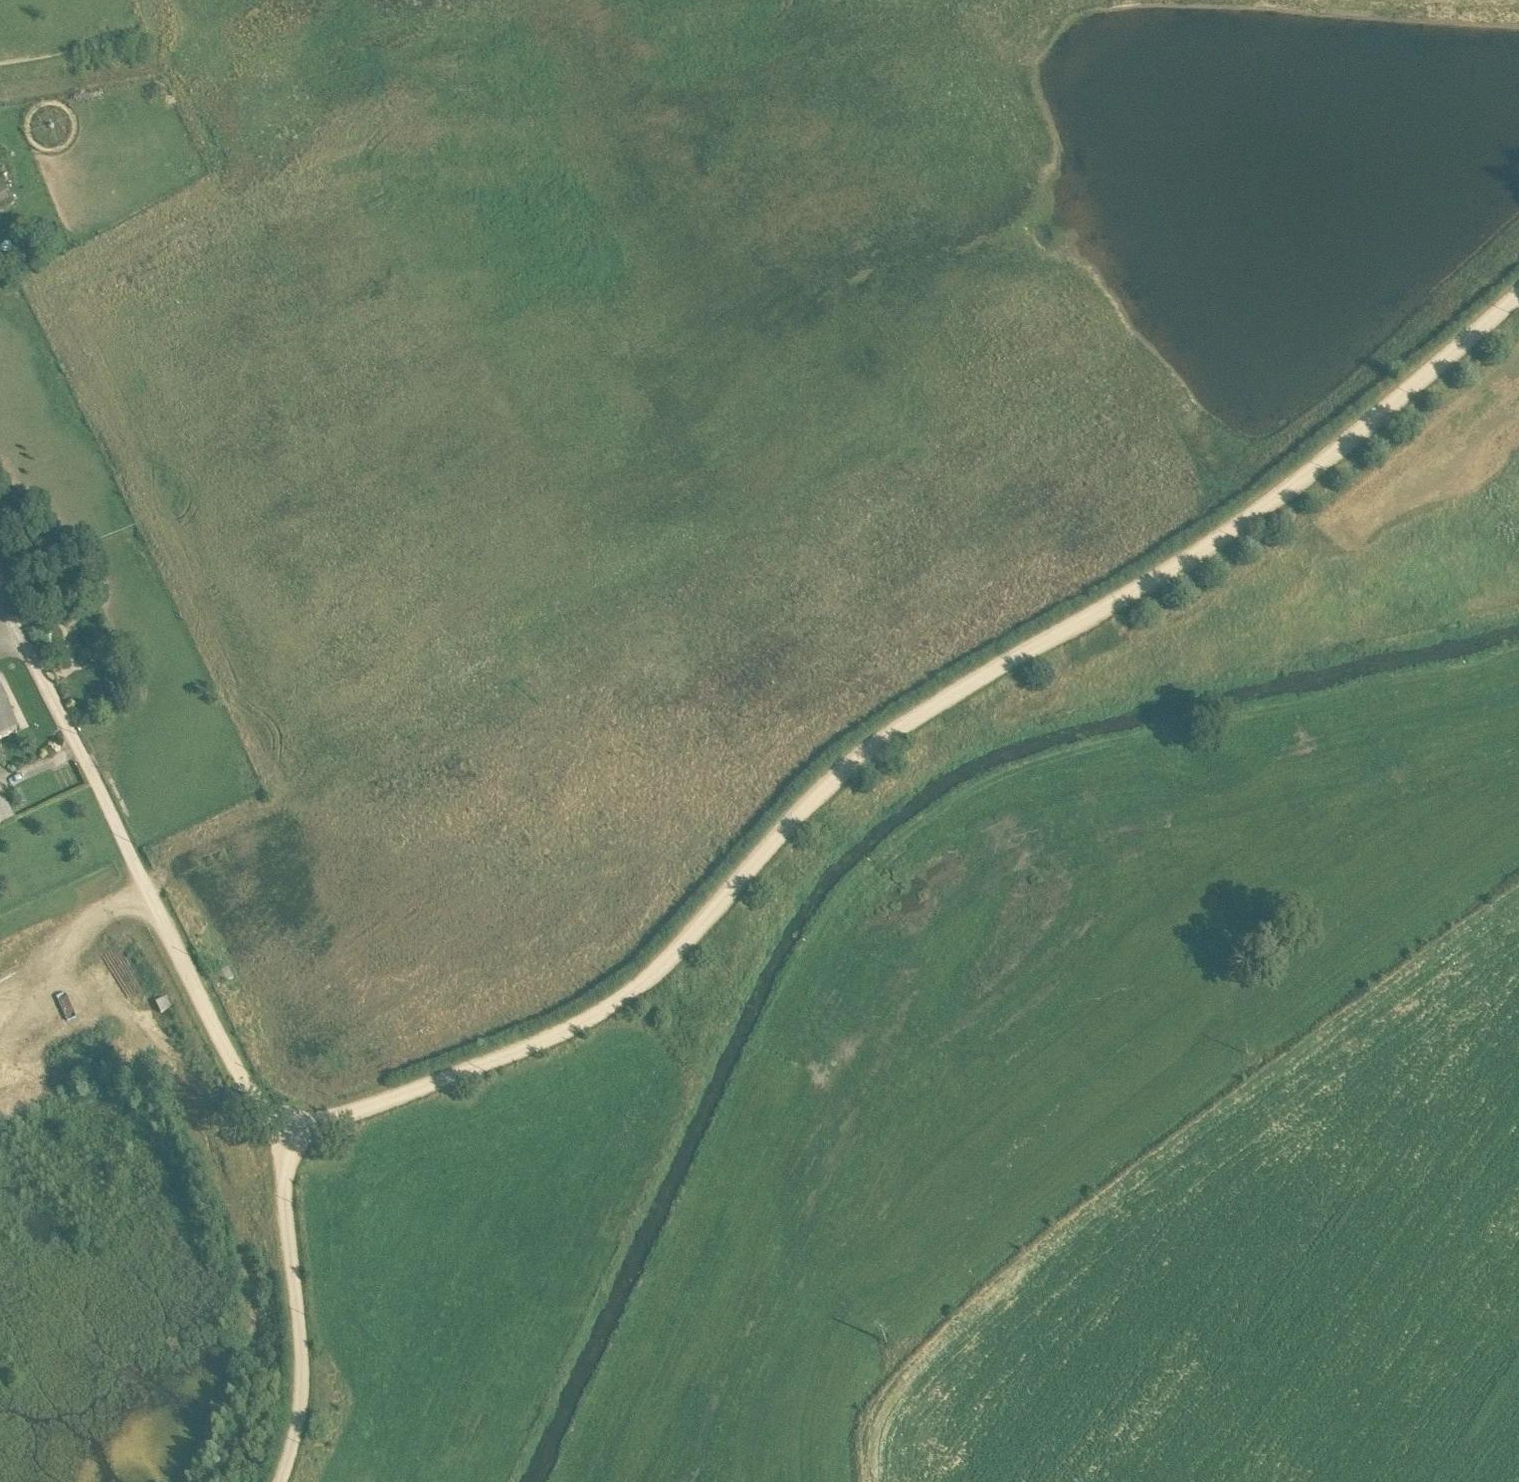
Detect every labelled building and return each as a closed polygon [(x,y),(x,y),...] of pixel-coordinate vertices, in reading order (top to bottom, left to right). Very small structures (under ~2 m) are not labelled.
[(0,183),(0,211),(15,202),(3,181),(0,183)] [(19,729),(0,690),(0,738),(19,729)] [(14,819),(0,789),(0,826),(14,819)]
